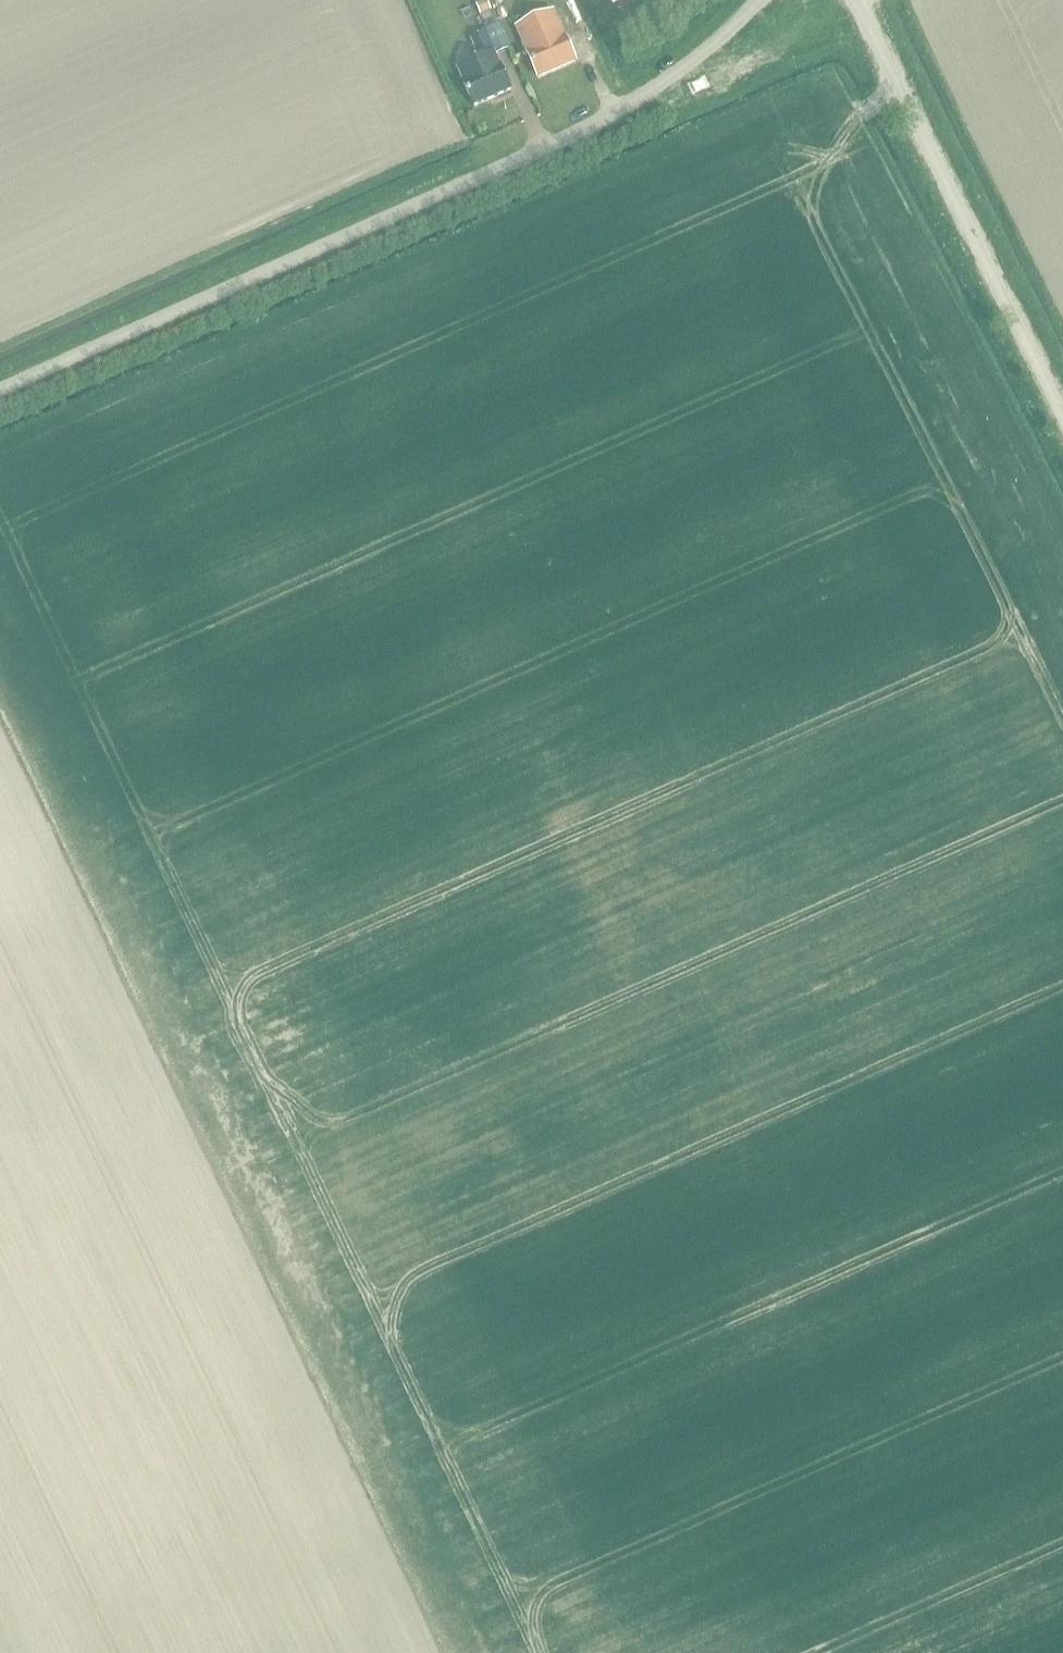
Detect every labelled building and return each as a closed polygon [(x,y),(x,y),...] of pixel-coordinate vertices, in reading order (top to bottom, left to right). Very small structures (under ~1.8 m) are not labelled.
[(555,12),(518,28),(540,78),(578,60),(555,12)] [(462,82),(473,107),(510,91),(494,55),(509,49),(500,27),(471,40),(479,59),(457,69),(463,82),(462,82)]
